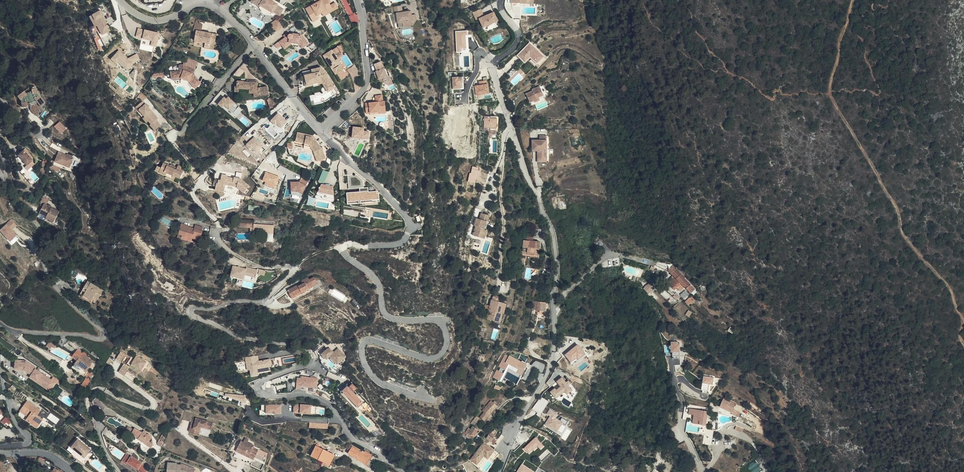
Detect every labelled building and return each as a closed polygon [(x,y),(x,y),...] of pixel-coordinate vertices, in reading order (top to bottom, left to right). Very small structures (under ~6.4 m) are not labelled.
[(252,2),(260,7),(261,6),(274,14),(274,13),(280,16),(282,14),(284,10),(278,6),(279,5),(271,0),(253,0),(252,2)] [(279,5),(278,6),(284,10),(282,14),(284,15),(288,8),(274,0),(271,0),(279,5)] [(328,0),(321,0),(322,1),(317,4),(306,10),(314,23),(320,20),(318,16),(328,11),(328,12),(333,10),(332,7),(336,5),(335,3),(331,6),(328,0)] [(331,6),(335,3),(336,5),(332,7),(333,10),(328,12),(328,11),(318,16),(320,20),(340,9),(335,0),(328,0),(331,6)] [(482,19),(488,18),(487,10),(478,12),(479,19),(482,19)] [(103,17),(100,11),(89,17),(99,37),(110,31),(107,25),(106,26),(101,17),(103,17)] [(402,15),(396,15),(398,25),(412,23),(410,13),(402,15)] [(488,18),(482,19),(484,29),(500,25),(498,16),(488,18)] [(280,21),(273,26),(277,32),(284,27),(280,21)] [(194,41),(205,43),(215,45),(217,35),(201,32),(203,25),(195,23),(193,35),(195,36),(194,41)] [(500,25),(484,29),(485,34),(501,30),(500,25)] [(151,45),(158,46),(160,32),(138,28),(136,37),(152,40),(151,45)] [(456,30),(457,52),(462,51),(461,48),(467,47),(466,35),(468,34),(468,30),(456,30)] [(302,36),(294,35),(293,36),(292,35),(291,35),(280,43),(285,50),(293,44),(300,45),(303,49),(308,45),(302,36)] [(531,42),(517,56),(525,63),(530,57),(537,64),(545,56),(531,42)] [(337,47),(337,48),(341,53),(335,57),(344,70),(336,75),(340,82),(350,75),(347,70),(353,65),(345,54),(344,54),(341,45),(337,47)] [(341,53),(337,48),(324,57),(336,75),(344,70),(335,57),(341,53)] [(135,52),(130,58),(119,49),(111,58),(127,72),(141,57),(135,52)] [(181,78),(183,78),(188,80),(189,80),(195,88),(201,83),(193,74),(195,69),(183,65),(178,65),(179,71),(171,72),(172,79),(181,78)] [(384,65),(377,68),(378,71),(376,72),(380,82),(386,85),(391,84),(389,79),(384,65)] [(320,68),(301,73),(305,88),(321,85),(327,93),(333,89),(333,87),(330,89),(325,81),(306,86),(304,76),(323,72),(320,68)] [(514,68),(507,75),(512,80),(519,73),(514,68)] [(323,72),(304,76),(306,86),(325,81),(330,89),(333,87),(323,72)] [(452,77),(453,89),(464,88),(464,76),(452,77)] [(479,84),(475,85),(476,94),(489,93),(488,80),(479,80),(479,84)] [(257,83),(246,82),(237,82),(237,87),(234,87),(234,92),(239,92),(239,89),(249,89),(249,93),(253,93),(254,97),(269,94),(267,87),(256,89),(257,83)] [(32,89),(32,90),(32,92),(27,94),(26,93),(24,91),(18,96),(18,97),(20,99),(21,101),(22,107),(27,107),(27,102),(29,102),(29,103),(35,100),(40,107),(45,103),(38,94),(37,93),(37,88),(35,86),(33,86),(32,87),(32,88),(32,89)] [(544,86),(533,91),(533,92),(526,95),(530,103),(535,102),(534,100),(544,96),(543,95),(547,94),(544,86)] [(219,104),(235,118),(243,108),(227,94),(219,104)] [(544,96),(534,100),(535,102),(535,103),(540,101),(540,99),(548,96),(547,94),(543,95),(544,96)] [(382,95),(375,96),(376,103),(365,104),(366,113),(370,113),(370,114),(382,113),(382,107),(384,107),(382,95)] [(136,107),(139,111),(140,110),(146,117),(148,115),(151,119),(149,121),(151,124),(150,124),(155,130),(160,125),(156,120),(158,118),(143,101),(136,107)] [(382,113),(370,114),(371,116),(384,115),(384,107),(382,107),(382,113)] [(140,110),(139,111),(138,112),(147,122),(149,121),(151,119),(148,115),(146,117),(140,110)] [(484,128),(497,128),(497,115),(484,116),(484,128)] [(54,126),(61,134),(67,129),(60,121),(54,126)] [(353,128),(352,138),(367,140),(368,133),(362,132),(363,129),(353,128)] [(312,137),(296,134),(295,141),(295,142),(305,144),(310,145),(310,147),(314,151),(317,160),(324,157),(322,150),(312,137)] [(538,137),(539,141),(545,141),(545,159),(537,159),(537,163),(548,163),(548,137),(538,137)] [(539,141),(531,142),(531,152),(536,152),(537,159),(545,159),(545,141),(539,141)] [(27,164),(33,159),(25,149),(19,154),(27,164)] [(57,162),(71,168),(73,164),(75,159),(61,153),(57,162)] [(27,164),(27,165),(29,168),(36,163),(33,159),(27,164)] [(307,169),(309,163),(296,160),(295,165),(307,169)] [(178,165),(177,168),(176,170),(171,168),(171,166),(164,163),(159,173),(167,176),(166,178),(174,181),(176,177),(180,178),(185,168),(178,165)] [(29,168),(27,165),(21,169),(33,183),(35,181),(30,175),(33,172),(29,168)] [(327,170),(321,166),(318,173),(325,177),(329,179),(332,174),(327,170)] [(469,181),(475,183),(476,178),(479,179),(482,169),(472,166),(469,181)] [(267,171),(262,184),(276,189),(280,176),(267,171)] [(220,180),(218,180),(218,184),(216,184),(215,187),(215,190),(224,192),(225,185),(236,187),(243,193),(244,193),(247,189),(249,186),(241,179),(242,173),(236,172),(235,177),(234,177),(233,178),(227,177),(227,176),(222,175),(220,180)] [(301,179),(301,181),(290,181),(291,192),(307,190),(306,178),(301,179)] [(324,184),(320,184),(314,195),(321,196),(321,197),(321,198),(321,199),(322,199),(323,200),(324,199),(325,199),(326,198),(326,197),(332,199),(332,186),(328,185),(324,184)] [(225,185),(224,192),(235,194),(236,187),(225,185)] [(347,192),(348,204),(379,201),(378,190),(369,191),(369,187),(360,188),(360,191),(347,192)] [(47,217),(46,218),(54,222),(59,211),(44,203),(40,213),(47,217)] [(482,213),(480,217),(480,220),(477,219),(474,226),(476,227),(473,235),(478,237),(484,239),(487,230),(485,229),(489,216),(482,213)] [(11,219),(0,229),(0,231),(9,242),(16,236),(11,230),(17,226),(11,219)] [(254,221),(230,220),(226,220),(225,226),(250,227),(250,231),(253,234),(258,234),(258,233),(258,232),(253,231),(254,221)] [(267,233),(266,242),(273,242),(274,221),(254,220),(254,221),(253,231),(258,232),(258,233),(267,233)] [(181,224),(178,235),(182,236),(182,238),(191,241),(192,238),(200,241),(203,230),(202,230),(194,228),(189,227),(190,226),(181,224)] [(540,242),(533,241),(523,240),(522,250),(527,251),(526,253),(526,255),(538,257),(540,242)] [(255,279),(257,272),(246,269),(245,271),(232,268),(230,277),(243,281),(244,276),(255,279)] [(685,278),(677,269),(671,274),(672,276),(671,277),(673,279),(668,284),(674,290),(677,288),(680,291),(684,287),(691,293),(695,289),(684,279),(685,278)] [(255,279),(244,276),(243,281),(242,282),(243,282),(253,285),(255,285),(258,272),(257,272),(255,279)] [(301,281),(302,283),(303,284),(298,287),(297,285),(287,290),(292,299),(302,293),(308,289),(312,287),(312,285),(317,282),(319,281),(317,277),(315,278),(314,277),(309,280),(308,277),(301,281)] [(88,281),(82,290),(85,292),(82,298),(91,303),(94,296),(98,299),(104,290),(88,281)] [(652,289),(648,285),(642,290),(647,294),(652,289)] [(691,296),(686,302),(685,302),(689,306),(695,300),(691,296)] [(504,316),(507,307),(499,304),(500,300),(496,299),(494,300),(493,304),(492,303),(488,319),(494,320),(493,324),(494,325),(500,326),(503,316),(504,316)] [(546,312),(547,304),(533,302),(532,310),(536,310),(536,311),(546,312)] [(509,307),(507,307),(504,316),(503,316),(500,326),(494,325),(493,327),(501,330),(505,319),(509,307)] [(672,358),(680,358),(680,341),(672,341),(672,358)] [(578,343),(564,354),(572,364),(586,353),(578,343)] [(321,353),(327,359),(330,357),(337,365),(347,356),(339,347),(334,351),(329,346),(321,353)] [(76,362),(73,367),(79,371),(79,372),(85,376),(85,375),(90,378),(91,376),(87,373),(94,362),(76,350),(72,357),(77,360),(76,362)] [(122,362),(127,355),(122,351),(116,358),(122,362)] [(131,357),(127,355),(122,362),(124,363),(126,365),(131,357)] [(258,368),(272,366),(271,358),(259,360),(259,355),(245,356),(247,370),(250,369),(251,376),(259,375),(258,368)] [(135,360),(131,357),(126,365),(124,363),(119,372),(124,376),(127,371),(135,377),(138,373),(140,370),(143,372),(146,369),(148,371),(150,372),(151,370),(144,365),(146,362),(137,356),(135,360)] [(51,382),(35,371),(22,363),(13,363),(13,372),(22,371),(21,373),(29,378),(36,382),(37,381),(42,384),(40,387),(45,391),(51,382)] [(494,377),(499,381),(506,368),(500,365),(494,377)] [(144,377),(148,371),(146,369),(143,372),(140,370),(138,373),(144,377)] [(298,375),(296,388),(301,388),(301,385),(317,388),(319,378),(298,375)] [(704,375),(702,389),(712,391),(714,377),(704,375)] [(565,392),(567,394),(573,390),(563,376),(557,381),(560,385),(551,392),(556,398),(565,392)] [(29,378),(28,380),(35,384),(40,387),(42,384),(37,381),(36,382),(29,378)] [(49,393),(54,384),(51,382),(45,391),(49,393)] [(364,402),(354,392),(358,388),(352,382),(349,386),(348,384),(342,391),(358,407),(364,402)] [(45,409),(46,407),(35,399),(34,401),(45,409)] [(736,405),(722,399),(719,407),(732,413),(734,409),(736,405)] [(30,418),(28,421),(33,425),(35,422),(39,425),(44,420),(38,415),(41,411),(27,401),(20,411),(28,417),(30,418)] [(497,403),(494,401),(493,402),(491,401),(486,407),(482,411),(483,412),(480,417),(484,421),(497,406),(495,405),(497,403)] [(261,404),(261,414),(282,413),(281,403),(261,404)] [(312,413),(312,403),(294,404),(294,413),(312,413)] [(545,425),(563,435),(565,432),(569,434),(571,431),(566,428),(570,421),(562,417),(561,420),(556,417),(559,413),(550,408),(547,414),(550,416),(545,425)] [(702,416),(702,414),(694,413),(695,412),(689,411),(688,416),(694,416),(693,422),(696,422),(695,426),(701,427),(702,425),(706,426),(707,418),(702,416)] [(190,423),(192,416),(184,414),(182,421),(190,423)] [(717,415),(708,415),(707,424),(712,424),(717,424),(717,415)] [(213,421),(192,416),(190,423),(191,423),(189,432),(198,435),(200,427),(211,429),(213,421)] [(474,426),(479,419),(479,418),(478,418),(476,416),(471,423),(474,426)] [(473,427),(478,430),(481,426),(481,425),(483,423),(479,419),(474,426),(473,427)] [(211,429),(200,427),(198,435),(209,437),(211,429)] [(473,427),(470,430),(468,428),(465,433),(464,432),(463,435),(469,439),(471,436),(473,437),(478,430),(473,427)] [(148,440),(149,441),(151,438),(150,437),(151,435),(148,434),(143,431),(142,432),(135,428),(131,434),(139,438),(138,440),(145,444),(148,440)] [(487,438),(494,443),(497,440),(493,438),(497,433),(495,430),(489,434),(487,438)] [(540,449),(545,445),(536,436),(523,448),(529,454),(537,446),(540,449)] [(71,447),(75,450),(85,458),(92,450),(79,438),(71,447)] [(243,442),(240,441),(236,450),(253,457),(257,449),(252,447),(253,444),(247,442),(248,439),(245,438),(243,442)] [(484,441),(480,447),(485,451),(490,455),(491,453),(494,449),(484,441)] [(323,461),(329,464),(334,455),(331,453),(327,451),(316,446),(311,455),(323,461)] [(370,468),(373,462),(370,460),(372,456),(365,451),(363,453),(352,447),(351,449),(348,453),(370,468)] [(480,447),(472,458),(477,462),(485,451),(480,447)] [(75,450),(73,454),(86,465),(96,452),(92,450),(85,458),(75,450)] [(253,457),(236,450),(233,456),(251,463),(253,458),(253,457)] [(486,470),(486,469),(482,466),(489,458),(492,461),(493,461),(496,457),(491,453),(490,455),(485,451),(477,462),(482,467),(486,470)] [(127,454),(125,458),(129,461),(128,463),(139,470),(140,471),(147,471),(148,471),(143,463),(127,454)] [(752,471),(756,471),(762,468),(756,460),(748,466),(752,471)] [(195,470),(180,465),(177,464),(177,463),(168,463),(167,471),(194,471),(195,470)] [(535,471),(522,463),(517,471),(535,471)]
